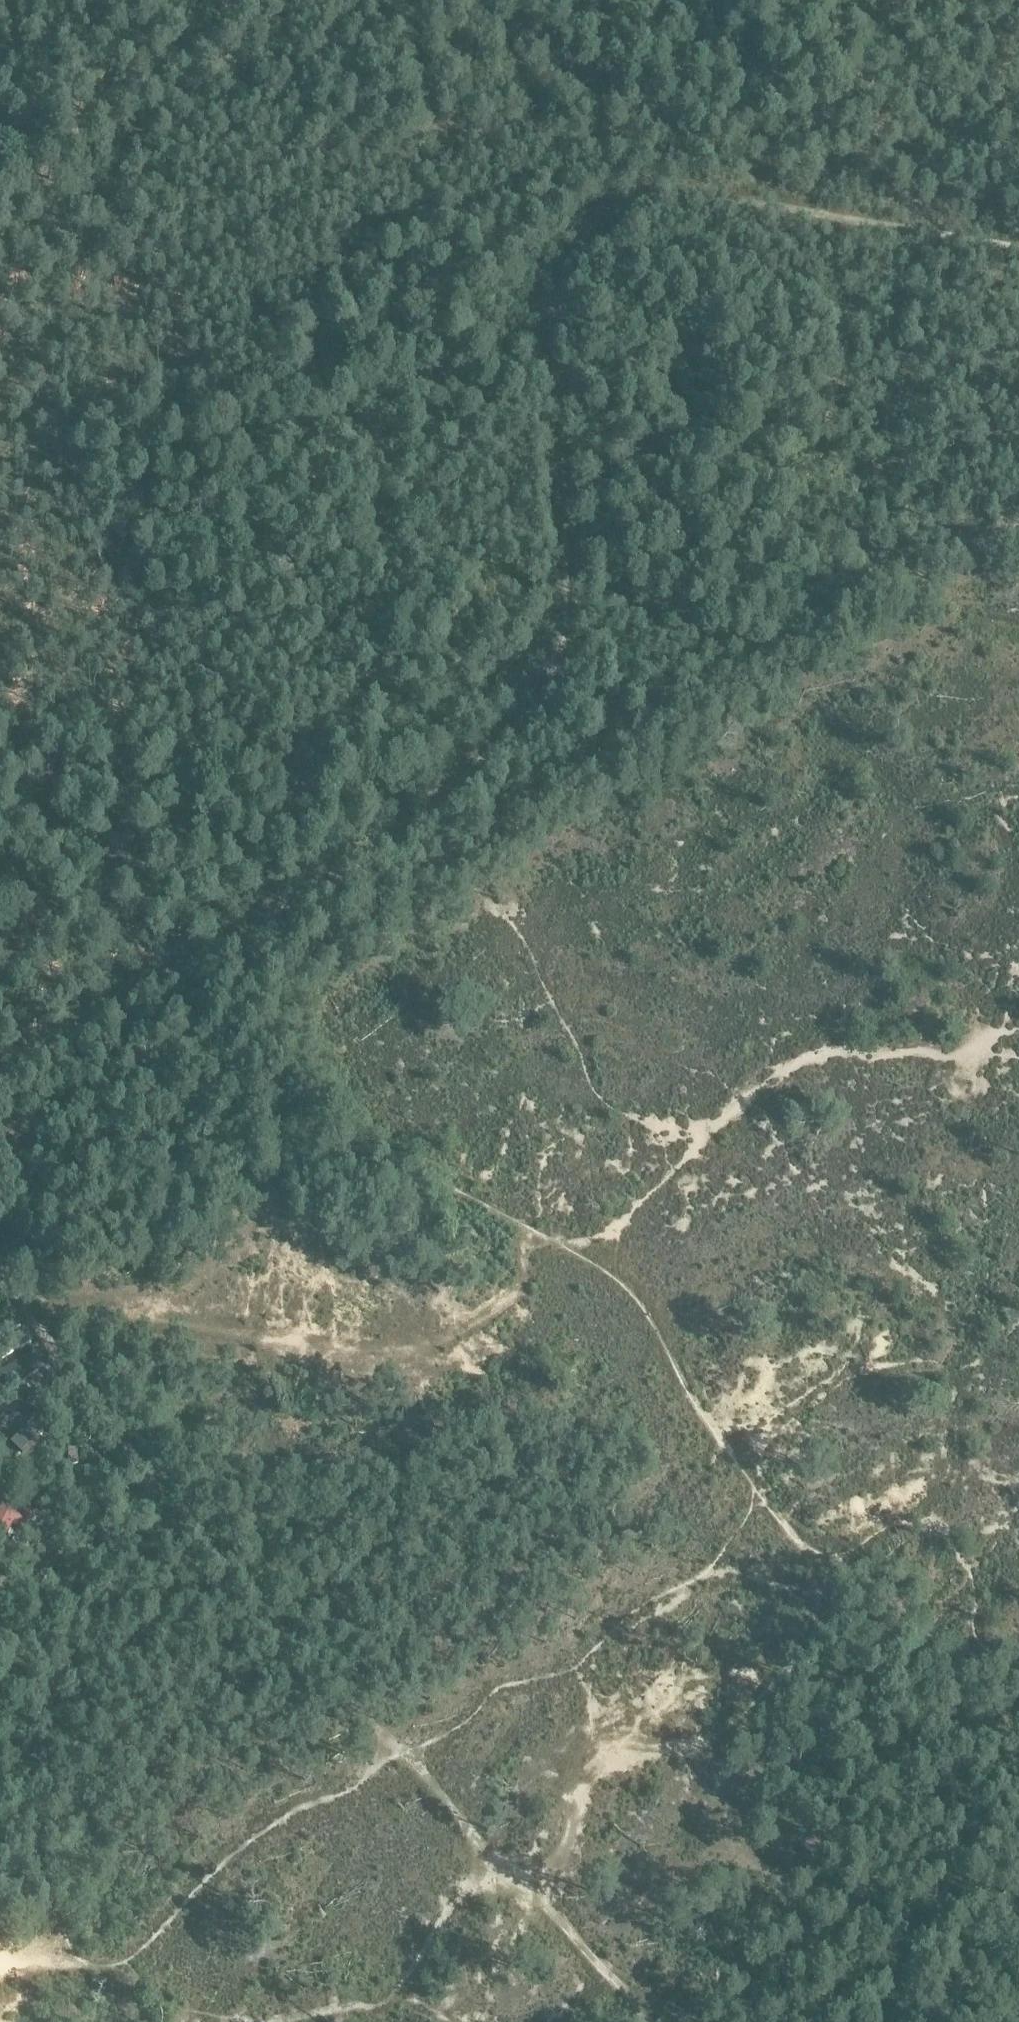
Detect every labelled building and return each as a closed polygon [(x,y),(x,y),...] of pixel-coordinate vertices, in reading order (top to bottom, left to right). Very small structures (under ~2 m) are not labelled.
[(0,1338),(0,1355),(29,1339),(21,1326),(0,1338)] [(35,1350),(0,1372),(0,1378),(6,1388),(44,1364),(35,1350)] [(19,1397),(24,1408),(44,1400),(40,1389),(19,1397)] [(46,1426),(35,1416),(9,1444),(20,1454),(46,1426)] [(0,1501),(0,1542),(8,1525),(23,1532),(30,1515),(0,1501)]
